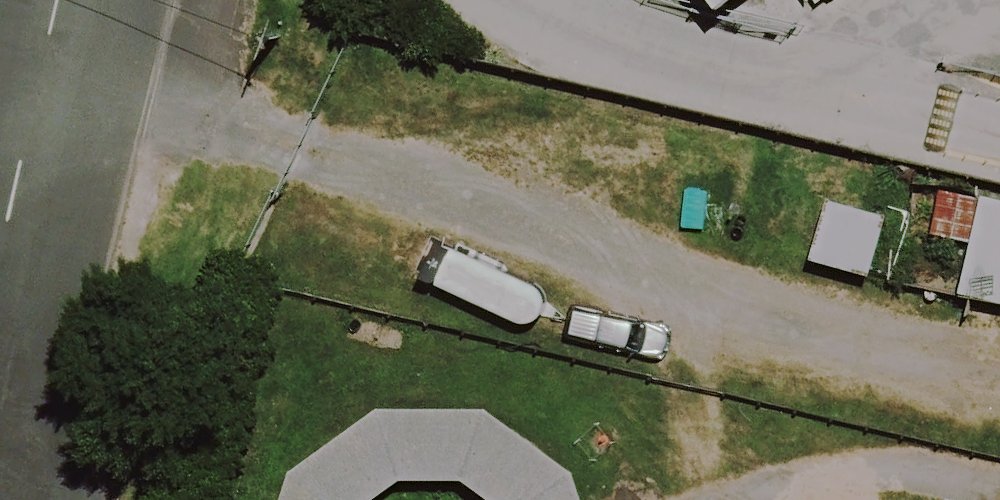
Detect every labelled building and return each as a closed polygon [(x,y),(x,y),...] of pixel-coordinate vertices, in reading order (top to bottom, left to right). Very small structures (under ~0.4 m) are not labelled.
[(384,46),(576,93),(599,0),(396,0),(384,46)] [(718,0),(642,0),(621,86),(905,155),(925,75),(812,48),(818,24),(718,0)] [(975,14),(992,0),(961,0),(975,14)] [(960,199),(938,291),(999,306),(999,208),(960,199)] [(381,412),(288,484),(283,499),(578,499),(571,479),(487,417),(381,412)]
